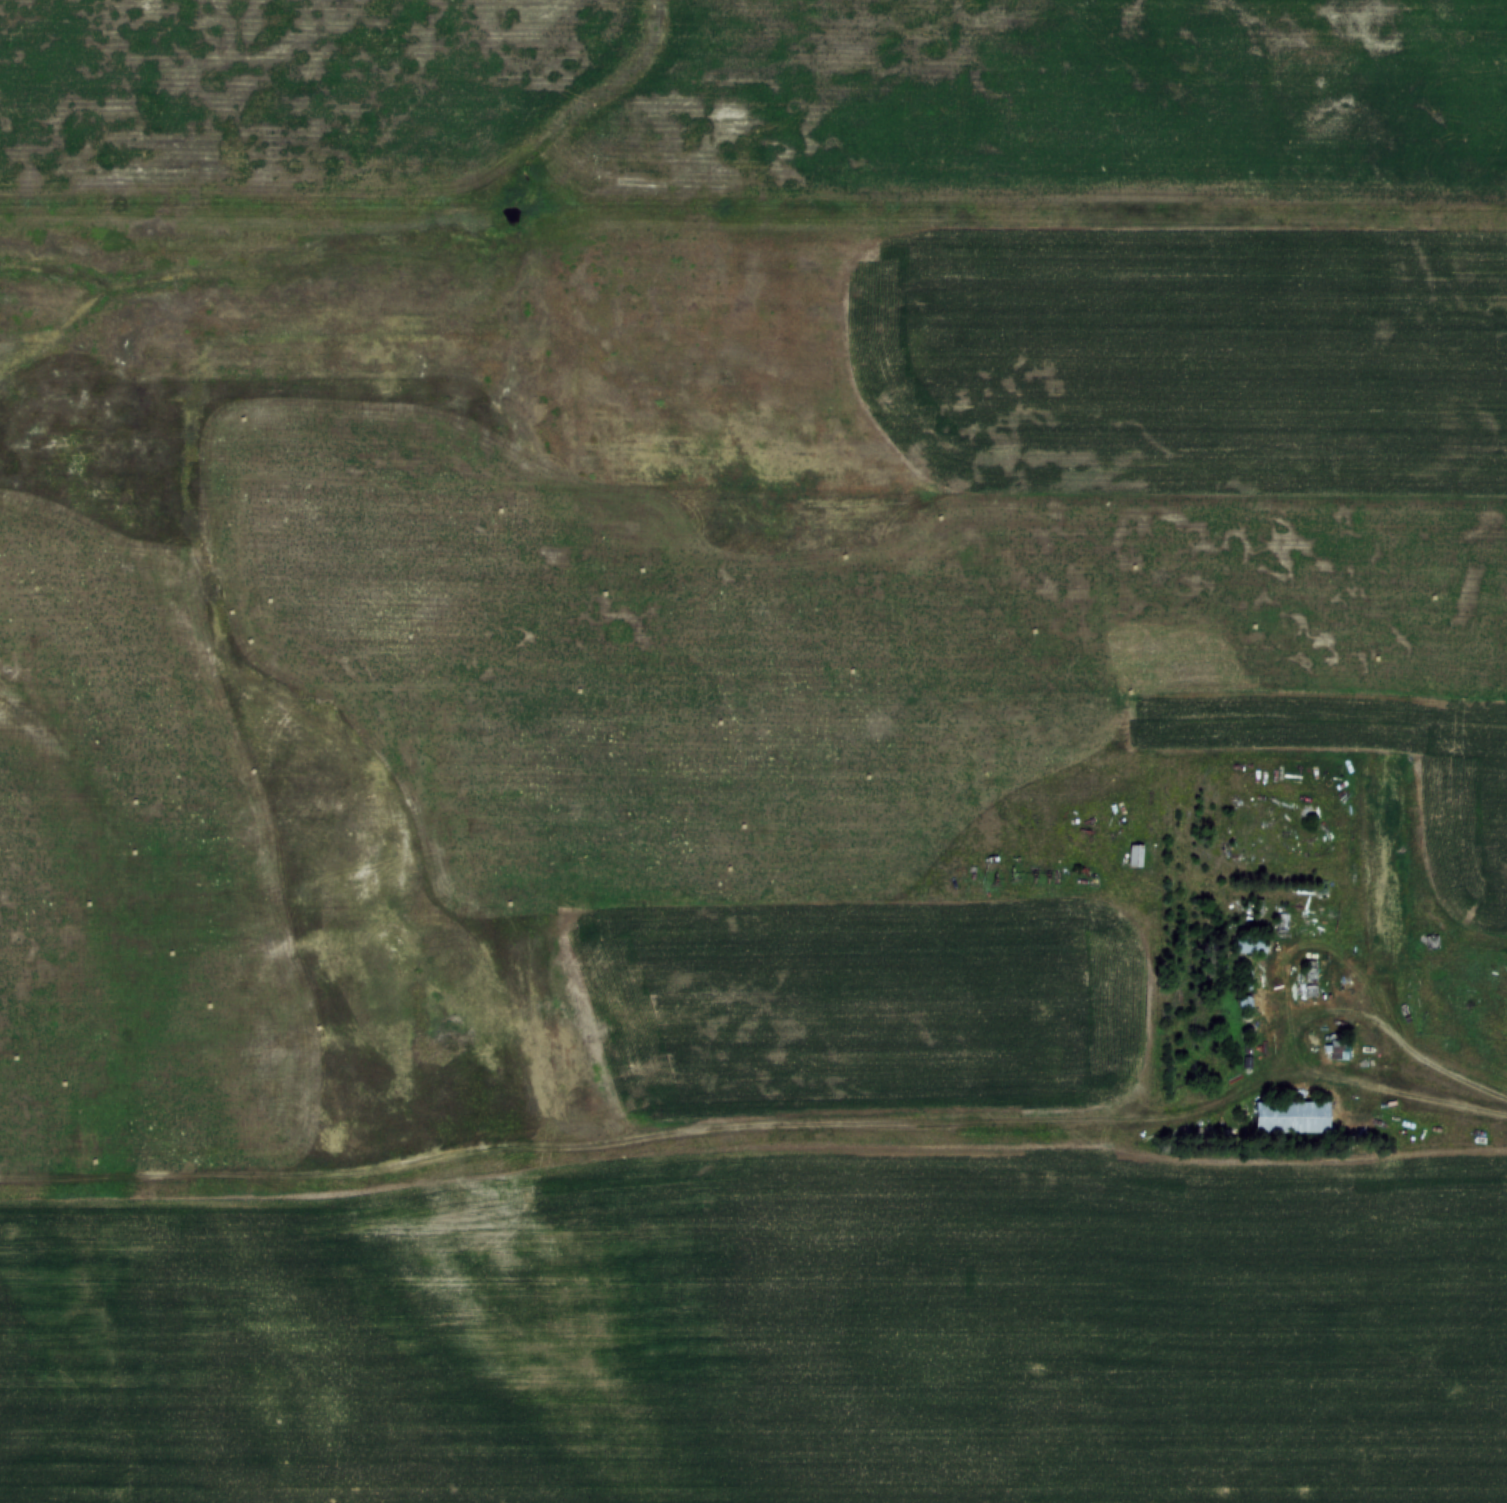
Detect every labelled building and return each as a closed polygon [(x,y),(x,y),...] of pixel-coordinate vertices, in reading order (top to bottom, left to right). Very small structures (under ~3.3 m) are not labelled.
[(1144,847),(1131,847),(1130,869),(1143,869),(1144,847)] [(1333,1136),(1333,1104),(1257,1104),(1258,1136),(1333,1136)]
